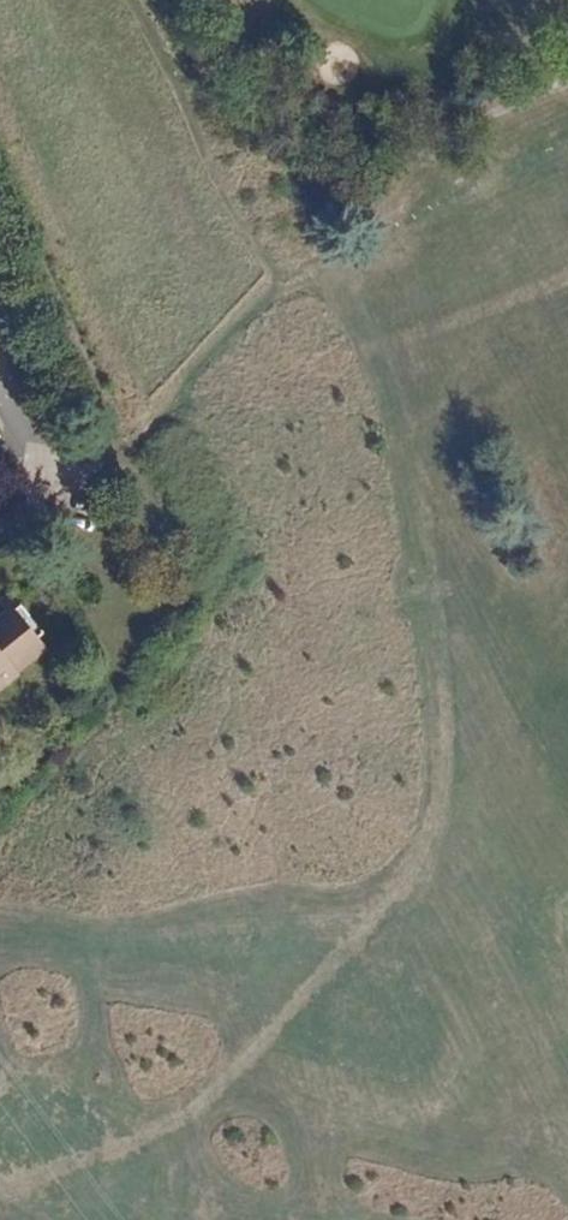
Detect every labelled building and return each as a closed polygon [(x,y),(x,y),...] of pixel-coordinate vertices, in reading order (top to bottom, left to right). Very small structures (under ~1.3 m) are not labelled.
[(18,664),(12,657),(35,635),(2,601),(0,603),(0,681),(18,664)]
